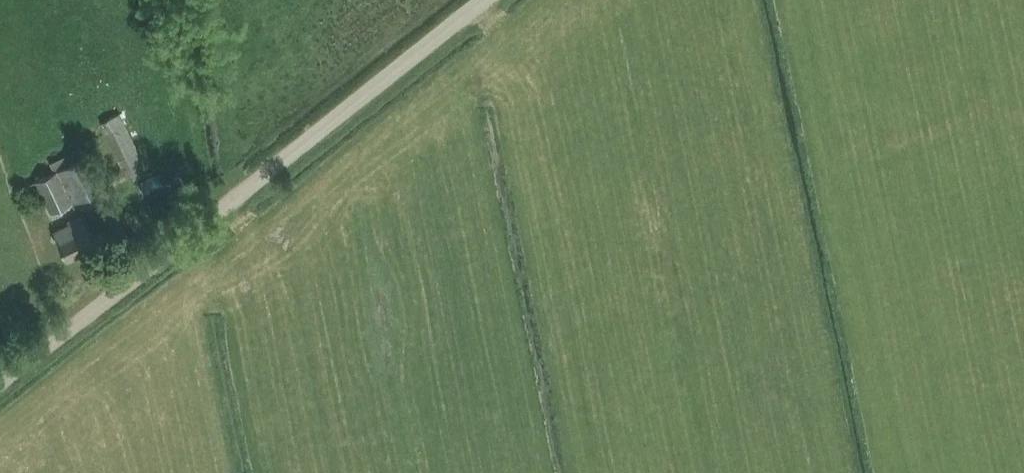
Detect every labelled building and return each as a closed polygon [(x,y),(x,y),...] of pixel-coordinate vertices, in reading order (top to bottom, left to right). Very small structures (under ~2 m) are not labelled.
[(127,176),(146,166),(147,166),(120,112),(100,121),(127,176)] [(53,172),(51,173),(25,184),(31,196),(41,192),(51,213),(101,191),(109,187),(100,166),(92,170),(85,155),(82,147),(49,162),(53,172)] [(69,257),(96,243),(81,214),(69,220),(70,222),(54,230),(69,257)]
